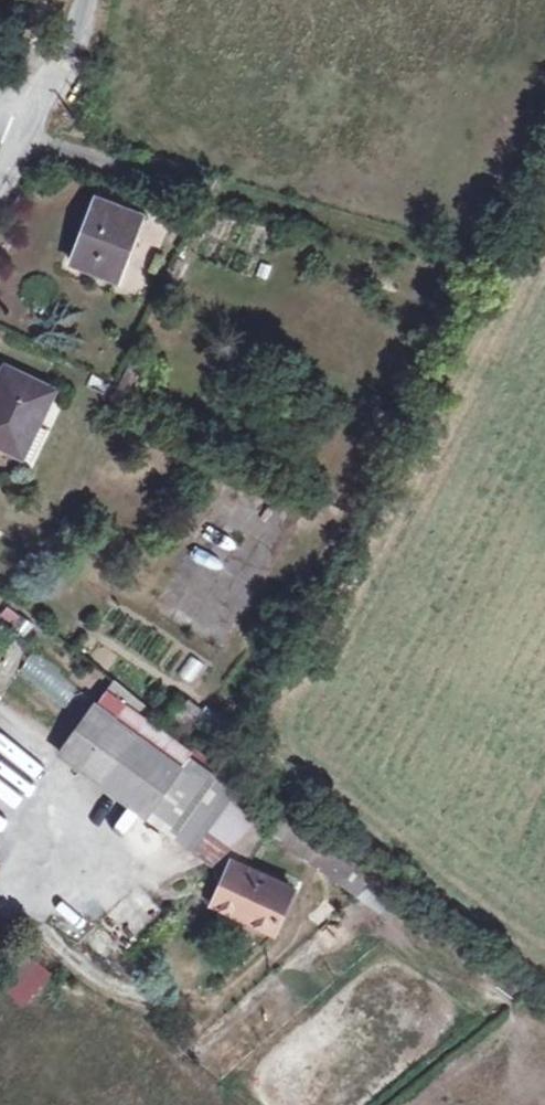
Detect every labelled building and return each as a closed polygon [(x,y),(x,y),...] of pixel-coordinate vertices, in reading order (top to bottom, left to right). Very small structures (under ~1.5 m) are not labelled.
[(92,215),(74,265),(118,282),(143,217),(98,200),(92,215)] [(131,364),(124,382),(140,390),(149,373),(131,364)] [(0,387),(0,444),(24,455),(55,391),(9,369),(0,387)] [(27,619),(7,605),(0,615),(0,616),(20,630),(27,619)] [(32,656),(24,668),(46,683),(55,671),(32,656)] [(192,703),(175,725),(190,736),(205,713),(192,703)] [(211,827),(238,790),(192,758),(195,753),(128,704),(117,720),(97,705),(62,756),(195,849),(211,827)] [(259,821),(238,790),(211,827),(234,844),(259,821)] [(244,908),(240,917),(277,933),(295,890),(234,862),(219,897),(244,908)] [(215,906),(240,917),(244,908),(219,897),(215,906)] [(19,1006),(50,973),(25,949),(0,976),(0,989),(19,1006)]
